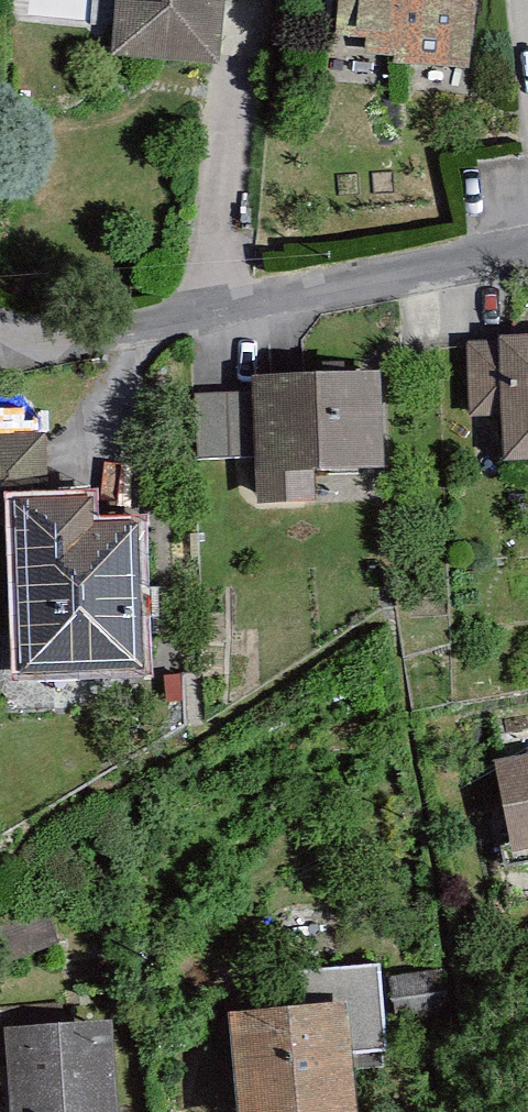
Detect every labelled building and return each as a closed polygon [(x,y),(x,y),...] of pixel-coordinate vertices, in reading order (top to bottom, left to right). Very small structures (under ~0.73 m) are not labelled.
[(230,68),(236,0),(127,0),(122,59),(230,68)] [(341,56),(401,60),(400,68),(475,74),(480,0),(345,0),(341,56)] [(474,345),(477,423),(508,422),(510,466),(527,466),(527,341),(505,342),(505,344),(474,345)] [(389,472),(386,375),(258,379),(261,507),(320,506),(319,474),(389,472)] [(196,392),(198,458),(241,456),(239,391),(196,392)] [(0,438),(0,522),(26,521),(26,503),(57,502),(55,436),(0,438)] [(32,679),(160,674),(154,526),(107,528),(106,500),(57,502),(26,503),(26,521),(32,679)] [(501,764),(519,870),(527,868),(527,759),(501,764)] [(394,983),(400,1028),(454,1022),(449,976),(394,983)] [(353,1008),(235,1017),(242,1111),(362,1111),(353,1008)] [(8,1034),(12,1111),(123,1111),(118,1028),(8,1034)]
